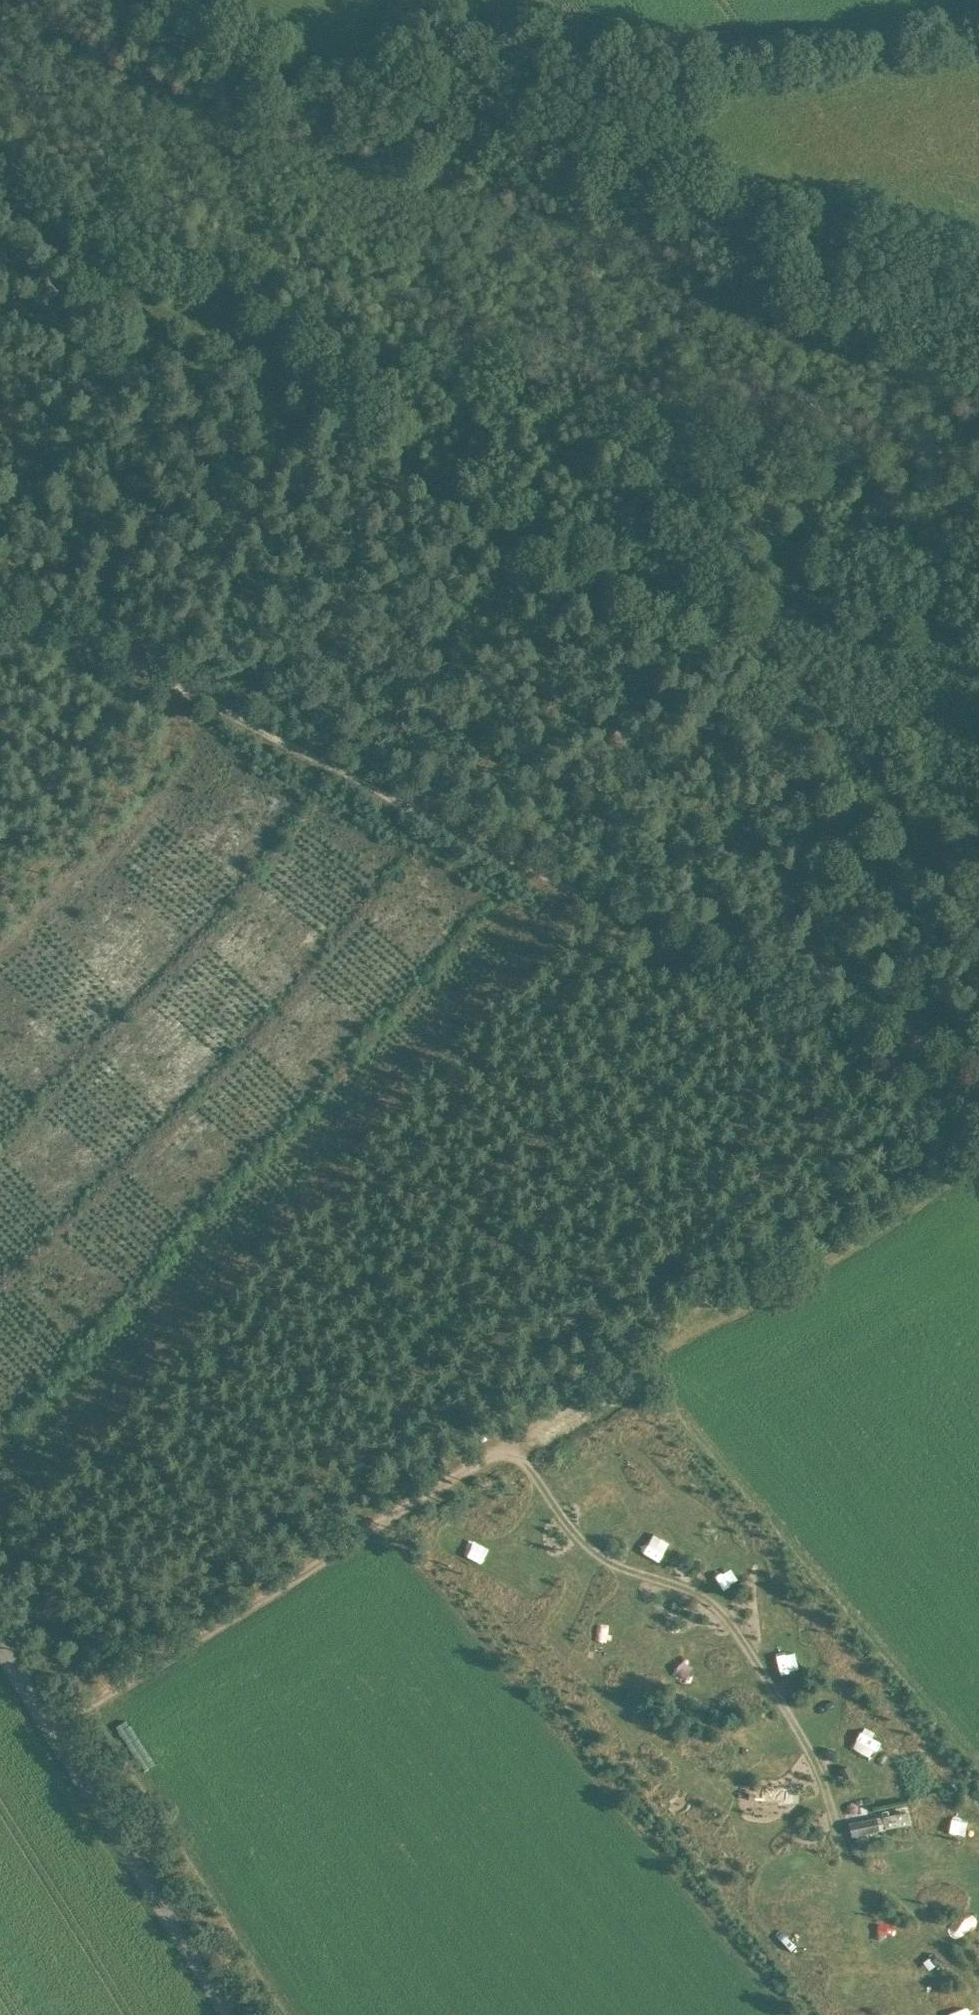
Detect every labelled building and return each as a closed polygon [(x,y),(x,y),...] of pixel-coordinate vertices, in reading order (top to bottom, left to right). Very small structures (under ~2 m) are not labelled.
[(861,1729),(851,1744),(867,1756),(878,1741),(861,1729)] [(882,1817),(885,1829),(909,1824),(907,1812),(882,1817)] [(857,1844),(870,1841),(868,1833),(877,1831),(875,1819),(850,1824),(853,1836),(855,1836),(857,1844)]
